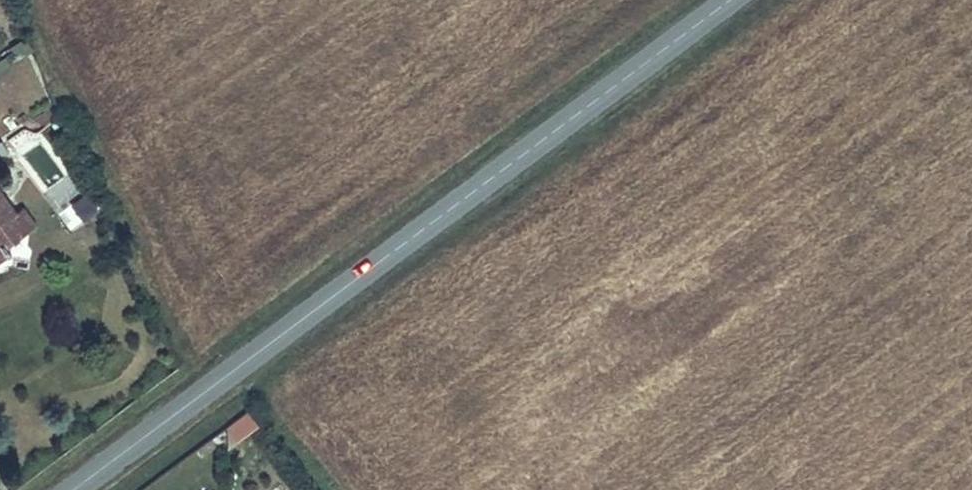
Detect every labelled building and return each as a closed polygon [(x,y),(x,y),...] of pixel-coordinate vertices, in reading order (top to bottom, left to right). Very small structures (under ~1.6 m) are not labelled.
[(86,190),(58,211),(72,230),(100,209),(86,190)] [(14,237),(1,221),(10,213),(0,198),(0,249),(14,237)] [(231,444),(259,424),(248,410),(220,429),(231,444)]
